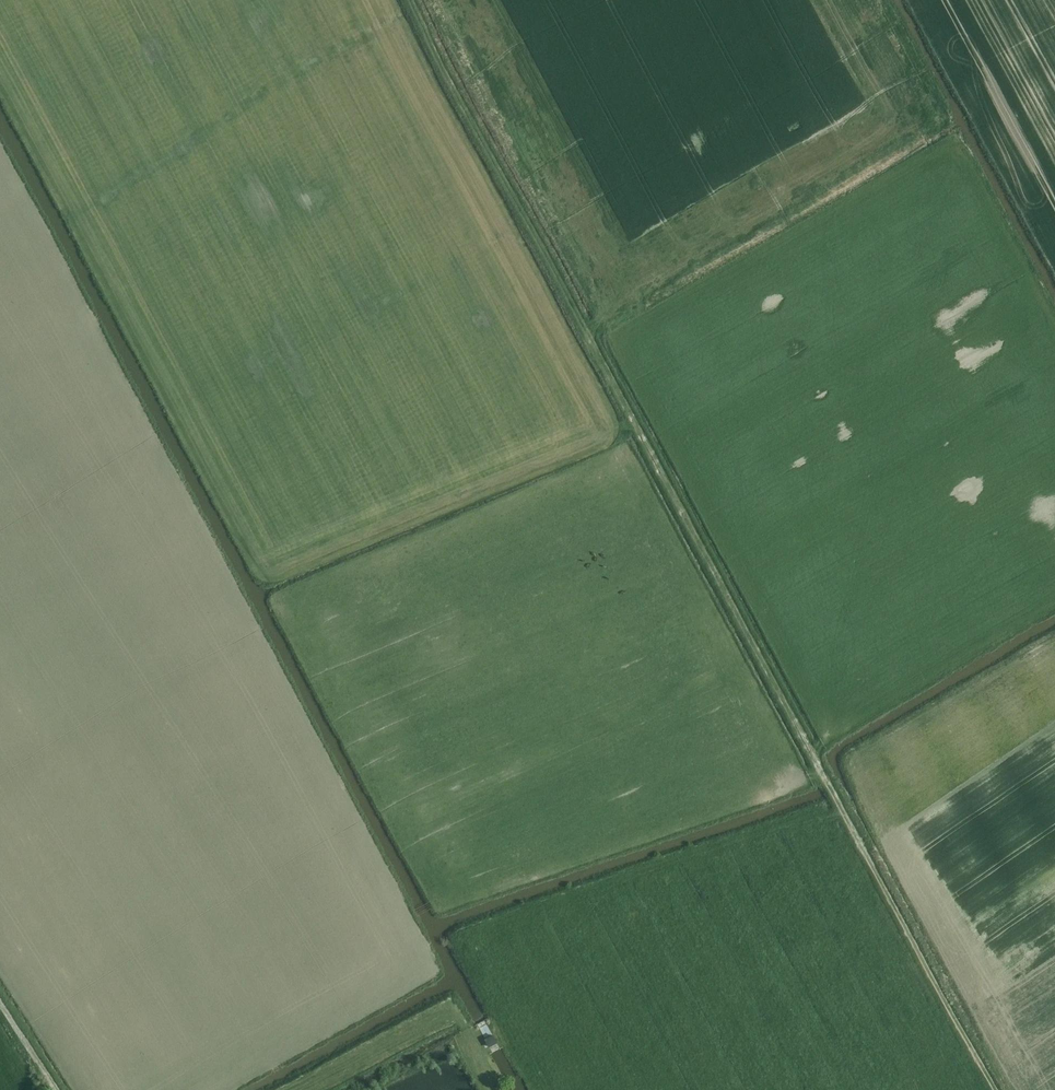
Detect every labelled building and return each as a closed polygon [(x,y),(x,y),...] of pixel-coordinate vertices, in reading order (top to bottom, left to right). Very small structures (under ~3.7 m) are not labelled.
[(498,1045),(494,1036),(486,1039),(489,1049),(498,1045)]
